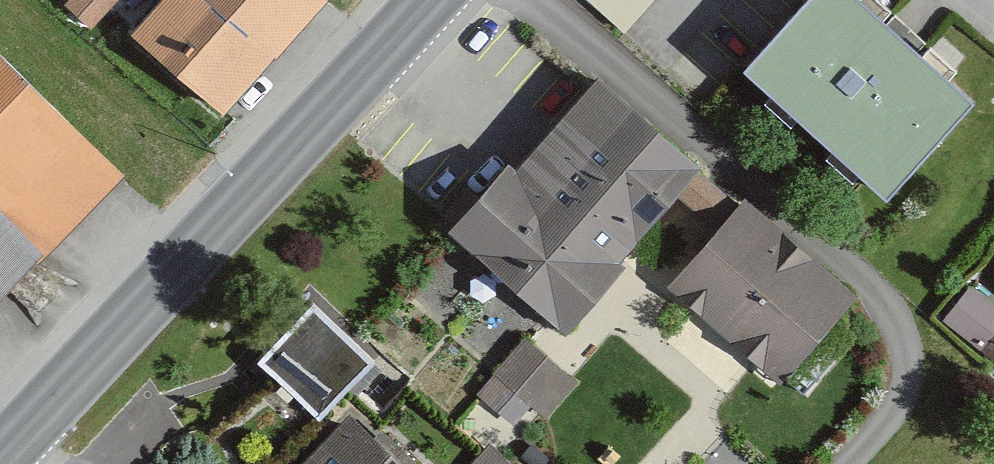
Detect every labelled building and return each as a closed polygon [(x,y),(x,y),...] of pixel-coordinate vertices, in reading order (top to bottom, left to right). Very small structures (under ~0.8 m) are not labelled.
[(329,0),(169,0),(146,24),(231,104),(329,0)] [(615,17),(631,0),(597,0),(615,17)] [(728,43),(887,186),(973,91),(872,0),(767,0),(728,43)] [(0,38),(0,300),(131,176),(0,38)] [(695,160),(591,76),(521,162),(508,151),(449,224),(567,319),(695,160)] [(852,289),(740,194),(673,273),(785,368),(852,289)] [(993,352),(993,296),(971,278),(943,315),(993,352)] [(372,363),(312,308),(259,364),(318,420),(372,363)] [(528,329),(476,386),(522,428),(574,371),(528,329)] [(349,416),(304,463),(399,463),(349,416)] [(492,442),(473,463),(518,463),(492,442)]
